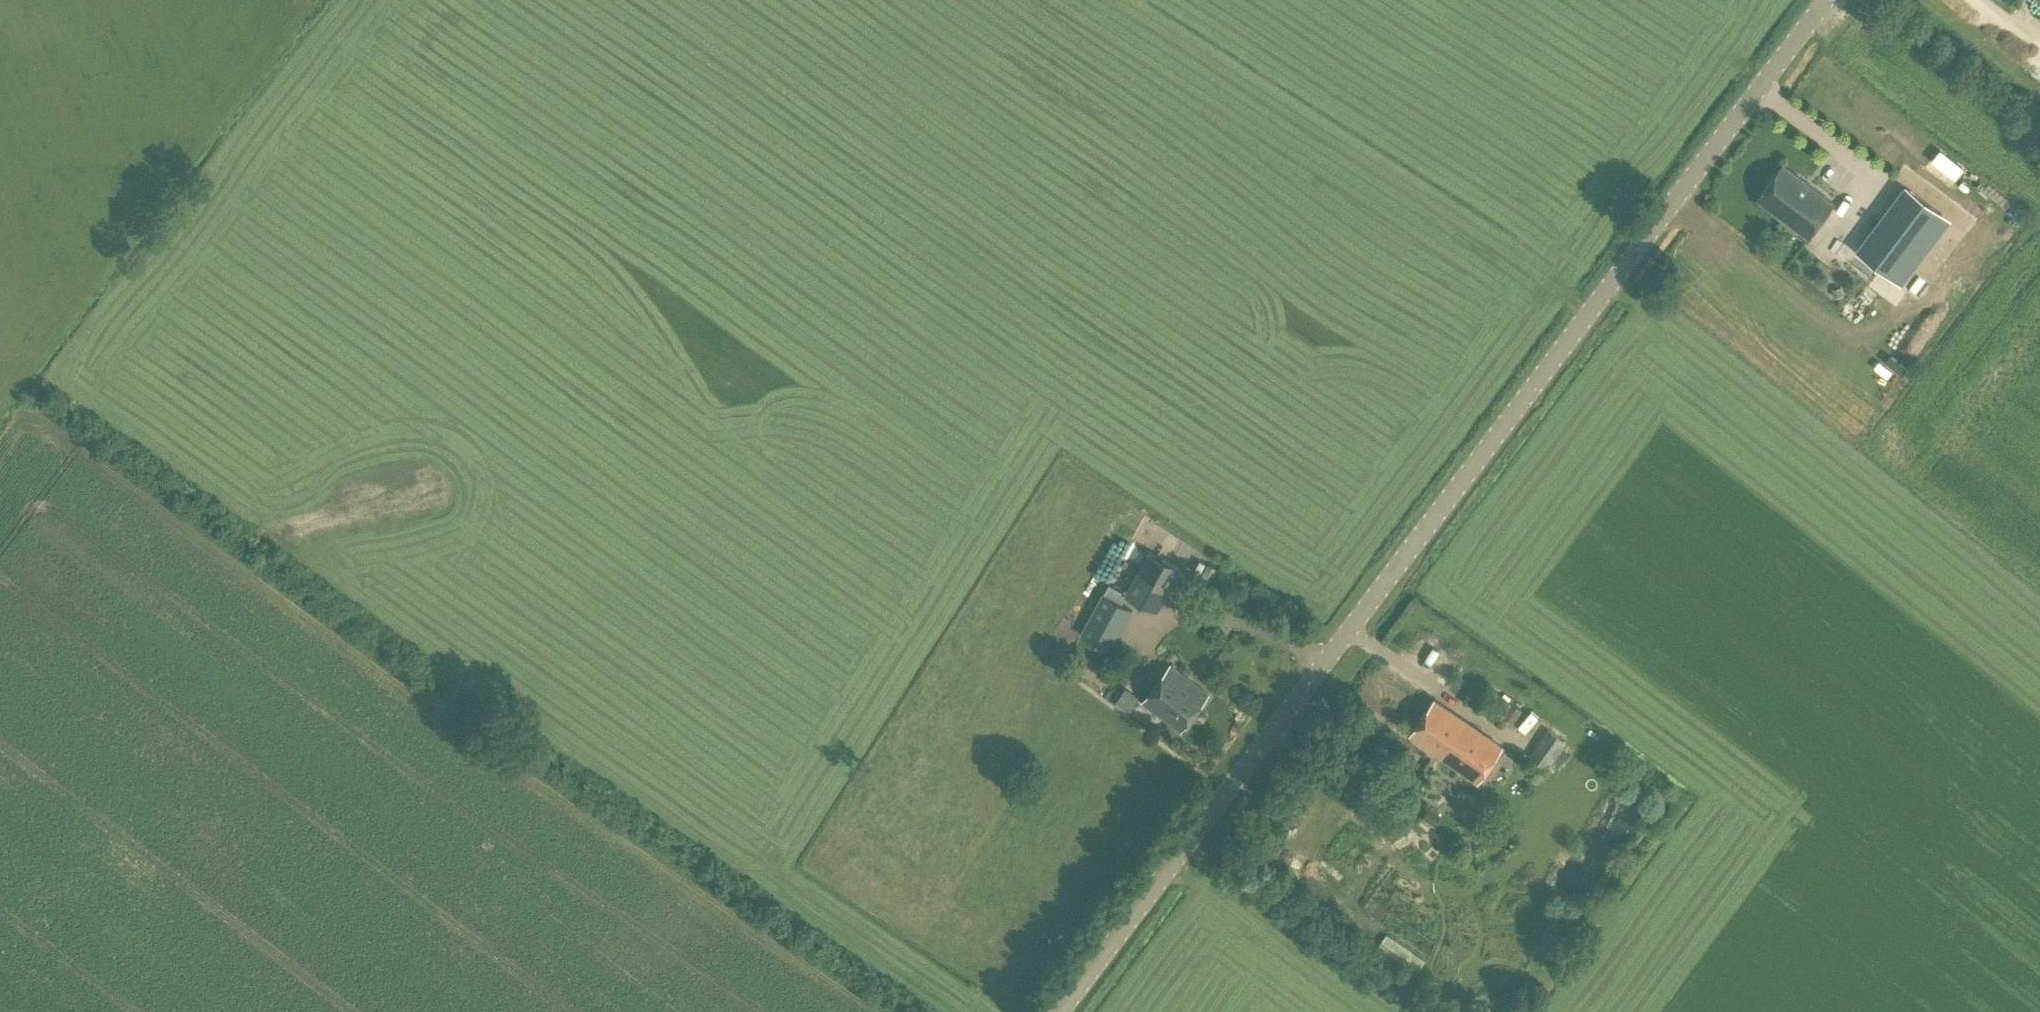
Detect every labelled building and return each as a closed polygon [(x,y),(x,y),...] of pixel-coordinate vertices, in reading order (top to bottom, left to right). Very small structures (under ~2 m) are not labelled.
[(1833,201),(1783,163),(1757,197),(1808,235),(1833,201)] [(1906,185),(1885,212),(1922,239),(1942,211),(1906,185)] [(1880,248),(1871,260),(1894,277),(1903,264),(1880,248)] [(1166,542),(1176,547),(1183,534),(1172,529),(1166,542)] [(1149,549),(1125,593),(1159,611),(1182,567),(1149,549)] [(1207,590),(1218,567),(1209,562),(1197,585),(1207,590)] [(1125,593),(1108,584),(1080,634),(1111,650),(1134,609),(1121,602),(1125,593)] [(1181,729),(1209,692),(1171,664),(1143,701),(1181,729)] [(1126,687),(1114,702),(1129,713),(1140,697),(1126,687)] [(1499,718),(1510,701),(1490,687),(1479,705),(1499,718)] [(1478,779),(1502,745),(1435,698),(1411,732),(1478,779)] [(1512,702),(1503,716),(1514,723),(1523,709),(1512,702)] [(1548,768),(1566,739),(1547,727),(1529,755),(1548,768)] [(1386,933),(1378,946),(1417,972),(1425,959),(1386,933)]
